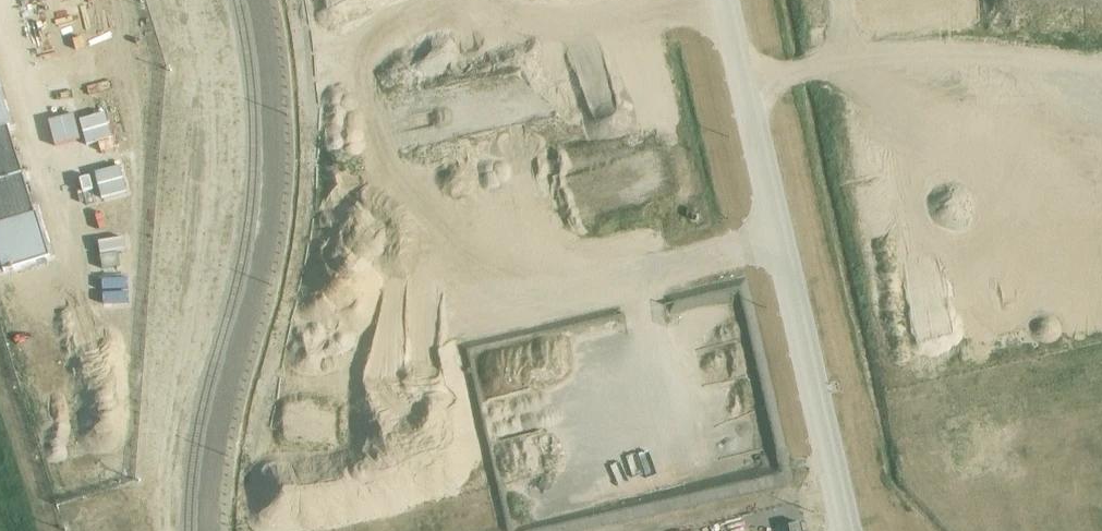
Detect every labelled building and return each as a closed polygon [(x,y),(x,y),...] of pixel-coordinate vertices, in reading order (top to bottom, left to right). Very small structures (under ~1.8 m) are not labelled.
[(0,131),(0,225),(34,214),(7,129),(0,131)]
